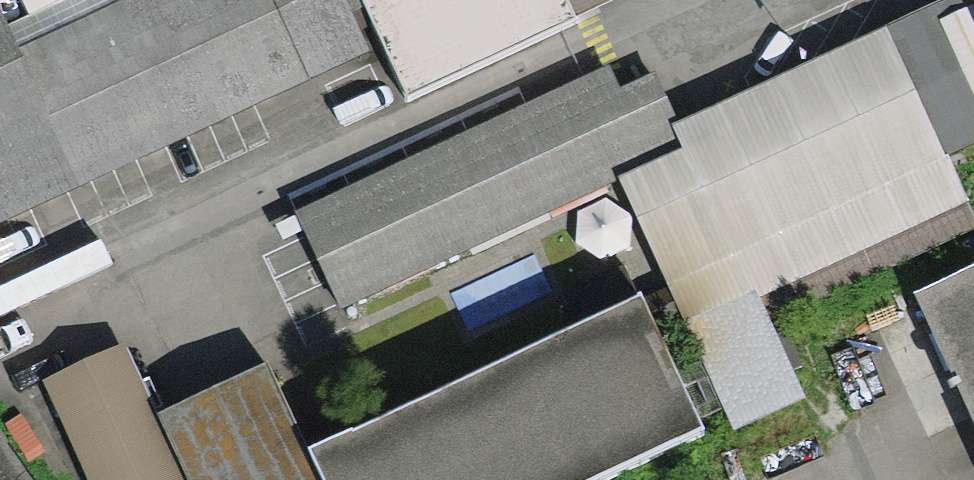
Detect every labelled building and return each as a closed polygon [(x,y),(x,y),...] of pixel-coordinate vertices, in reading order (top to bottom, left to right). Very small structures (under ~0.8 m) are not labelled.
[(353,54),(328,0),(103,0),(0,48),(0,217),(353,54)] [(609,2),(608,0),(356,0),(402,99),(609,2)] [(619,182),(732,429),(793,402),(755,319),(964,224),(934,160),(973,141),(973,20),(671,158),(619,182)] [(630,70),(304,221),(345,308),(619,182),(671,158),(630,70)] [(923,308),(973,420),(973,285),(923,308)] [(632,314),(310,462),(319,479),(634,479),(696,452),(632,314)] [(263,382),(151,435),(117,366),(47,399),(85,479),(309,479),(263,382)]
